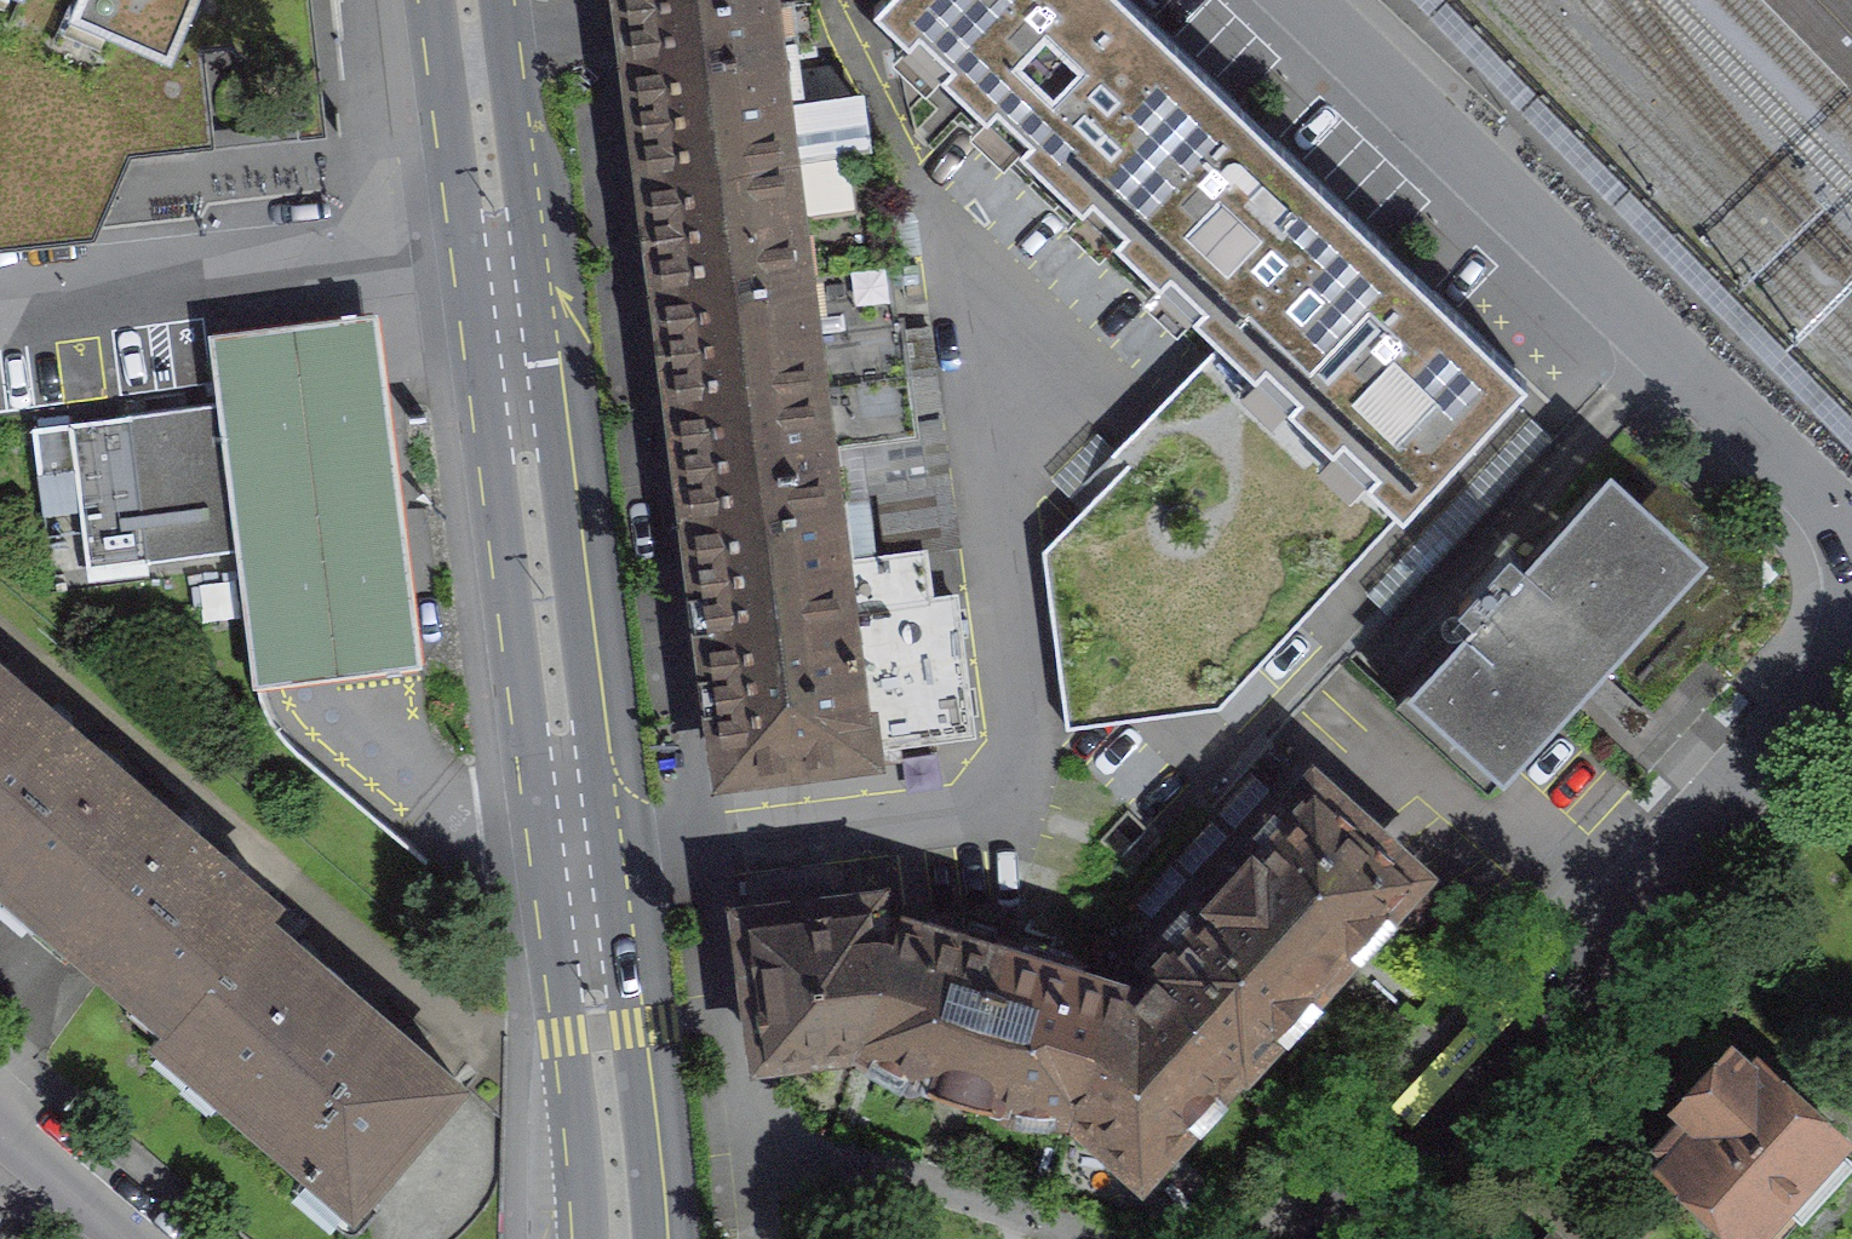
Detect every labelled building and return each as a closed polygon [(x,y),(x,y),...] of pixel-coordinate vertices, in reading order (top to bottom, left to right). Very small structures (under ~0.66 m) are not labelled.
[(317,42),(315,0),(0,0),(0,265),(99,255),(134,163),(218,156),(208,62),(317,42)] [(791,40),(814,37),(810,0),(768,4),(768,0),(630,0),(637,59),(791,40)] [(874,6),(1097,217),(1222,88),(1130,0),(880,0),(874,6)] [(1445,0),(1409,0),(1851,452),(1851,416),(1445,0)] [(1851,91),(1851,0),(1764,0),(1851,91)] [(650,170),(864,144),(858,95),(799,102),(791,40),(637,59),(650,170)] [(1222,88),(1097,217),(1250,364),(1374,233),(1222,88)] [(667,287),(886,259),(880,213),(890,212),(882,141),(864,144),(650,170),(667,287)] [(1374,233),(1250,364),(1403,511),(1527,379),(1374,233)] [(886,259),(667,287),(681,400),(907,372),(900,318),(893,319),(886,259)] [(220,402),(232,400),(250,548),(238,549),(256,684),(343,674),(420,665),(375,312),(295,323),(211,333),(220,402)] [(696,514),(834,497),(827,443),(915,432),(907,372),(681,400),(696,514)] [(238,549),(250,548),(232,400),(220,402),(33,425),(39,474),(76,471),(86,569),(238,549)] [(1690,567),(1596,480),(1506,577),(1494,565),(1459,604),(1471,616),(1394,700),(1489,787),(1690,567)] [(710,628),(929,600),(923,550),(857,559),(849,495),(834,497),(696,514),(710,628)] [(929,600),(710,628),(729,763),(972,731),(954,596),(929,600)] [(5,677),(0,682),(0,898),(25,920),(137,791),(5,677)] [(1314,781),(1231,873),(1328,963),(1414,869),(1314,781)] [(25,920),(154,1031),(266,902),(137,791),(25,920)] [(782,1043),(864,1038),(888,949),(870,945),(865,900),(828,904),(823,862),(748,872),(752,913),(748,914),(763,1029),(782,1043)] [(1149,962),(1155,968),(1243,1048),(1246,1051),(1328,963),(1231,873),(1149,962)] [(466,1075),(266,902),(154,1031),(351,1204),(466,1075)] [(898,1061),(961,1088),(1005,939),(926,915),(919,937),(893,930),(888,949),(864,1038),(898,1061)] [(1084,963),(1005,939),(961,1088),(1016,1099),(1070,1101),(1102,995),(1077,987),(1084,963)] [(1123,1002),(1102,995),(1070,1101),(1141,1162),(1243,1048),(1155,968),(1123,1002)] [(1708,1126),(1674,1163),(1749,1231),(1833,1139),(1758,1071),(1754,1075),(1733,1056),(1686,1107),(1708,1126)]
